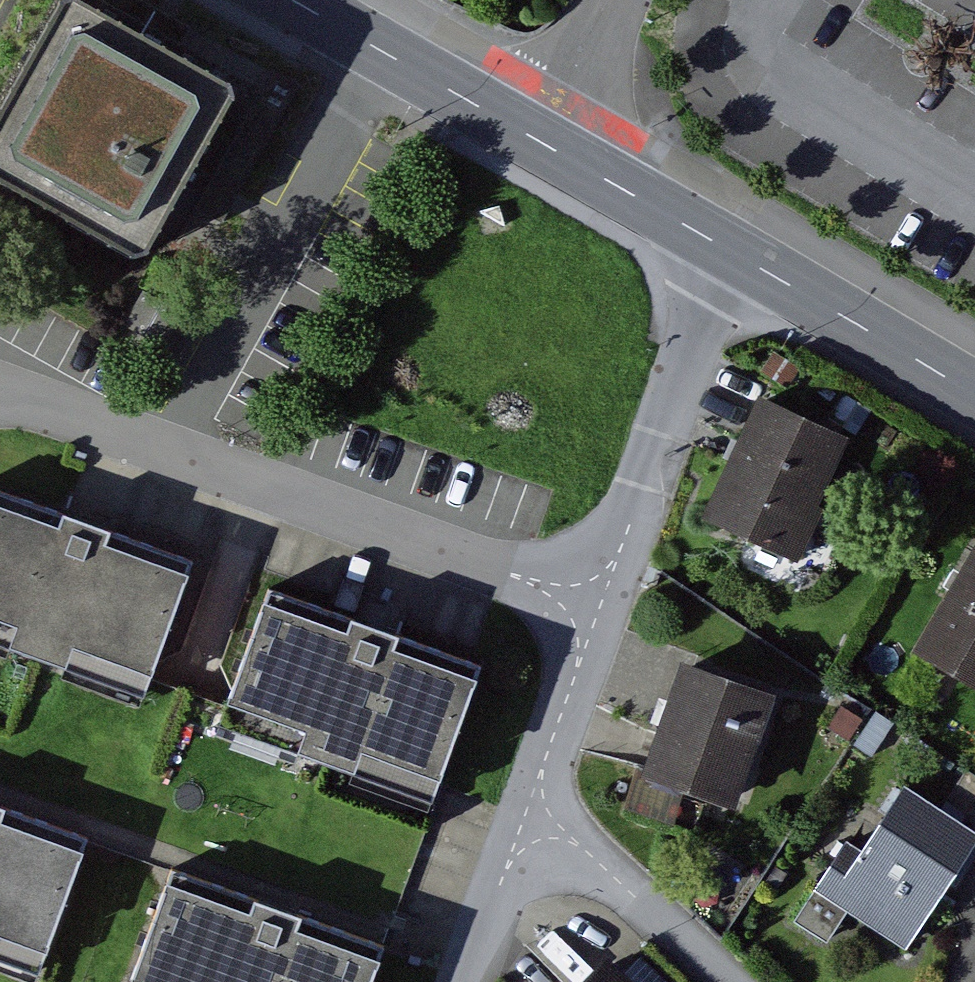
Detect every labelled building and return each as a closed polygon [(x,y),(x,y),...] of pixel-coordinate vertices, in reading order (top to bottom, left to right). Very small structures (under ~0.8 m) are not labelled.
[(77,0),(76,0),(0,138),(0,173),(136,247),(227,81),(77,0)] [(849,436),(761,397),(706,520),(795,559),(849,436)] [(0,495),(0,631),(157,687),(200,566),(0,495)] [(916,651),(974,685),(974,550),(916,651)] [(486,669),(270,594),(231,706),(447,781),(486,669)] [(798,698),(706,667),(668,777),(760,808),(798,698)] [(905,786),(862,850),(848,841),(795,921),(827,943),(848,911),(905,949),(974,844),(974,832),(905,786)] [(0,814),(0,895),(71,921),(97,850),(0,814)] [(172,881),(140,981),(366,981),(378,945),(172,881)] [(606,965),(590,981),(624,981),(606,965)]
